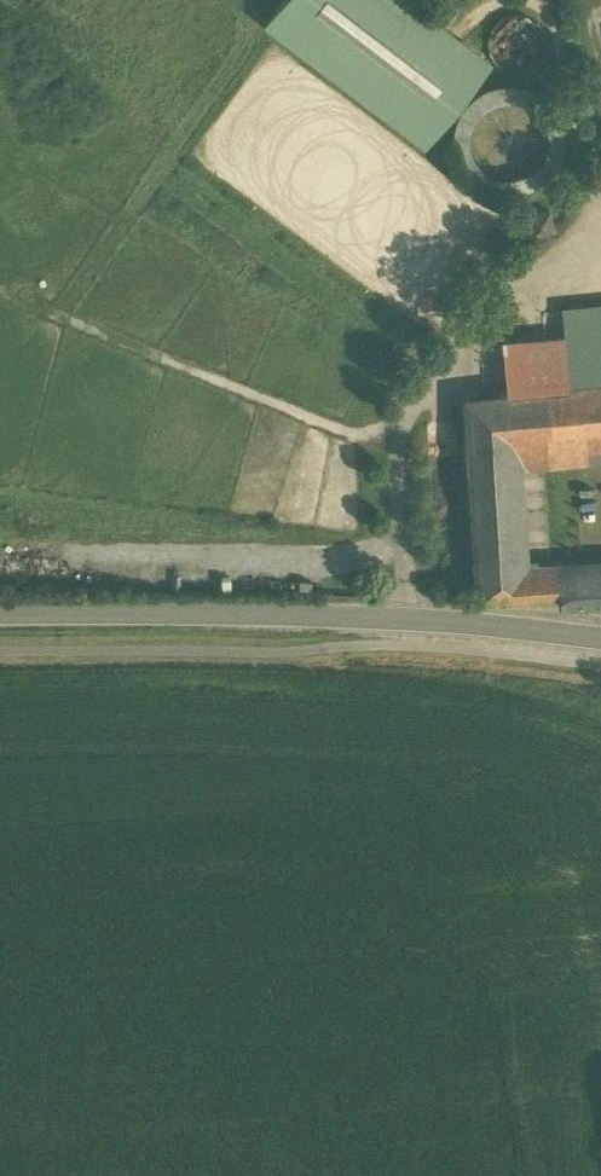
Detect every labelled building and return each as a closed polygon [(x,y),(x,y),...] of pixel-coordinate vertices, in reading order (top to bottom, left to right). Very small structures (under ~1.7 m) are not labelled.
[(409,0),(281,0),(265,21),(422,143),(487,61),(409,0)] [(520,88),(500,88),(493,90),(476,100),(463,115),(458,135),(460,155),(469,172),(485,185),(504,192),(524,190),(542,182),(555,167),(562,148),(562,128),(553,109),(539,95),(520,88)] [(534,208),(535,231),(554,230),(553,207),(534,208)] [(562,312),(564,340),(567,389),(600,385),(600,308),(562,312)] [(564,340),(506,345),(510,394),(567,389),(564,340)] [(466,398),(469,441),(511,437),(600,428),(600,385),(567,389),(510,394),(466,398)] [(520,566),(511,437),(469,441),(479,598),(540,595),(538,572),(538,565),(520,566)] [(538,572),(540,595),(559,594),(560,606),(563,606),(563,605),(600,602),(600,568),(538,572)]
